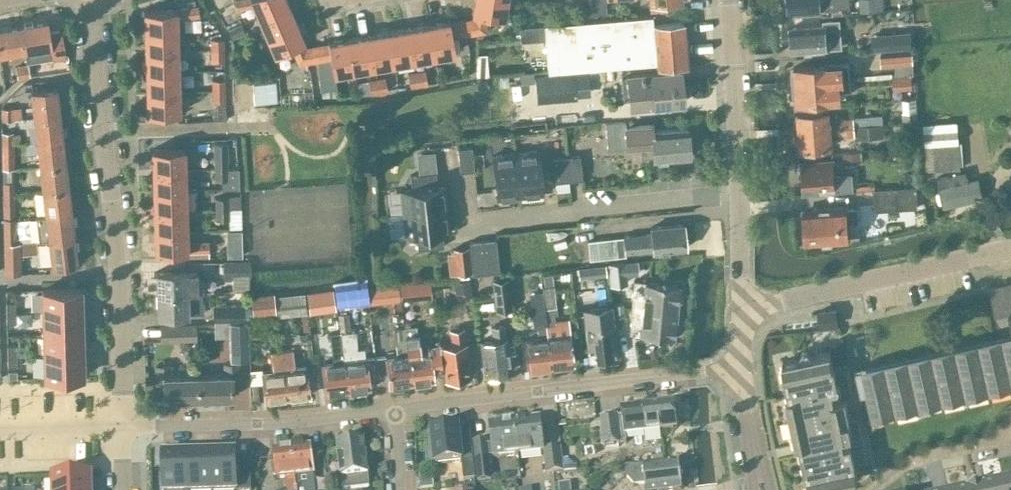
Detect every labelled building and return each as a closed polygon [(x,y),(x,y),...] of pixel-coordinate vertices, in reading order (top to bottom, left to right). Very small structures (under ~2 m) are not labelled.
[(288,1),(287,0),(236,0),(237,7),(254,4),(258,14),(288,1)] [(508,0),(474,0),(472,12),(474,12),(473,17),(475,31),(485,29),(487,14),(505,17),(508,0)] [(789,0),(790,10),(850,5),(850,0),(789,0)] [(878,0),(860,0),(861,10),(879,9),(878,0)] [(258,14),(266,33),(296,20),(288,1),(258,14)] [(145,9),(145,30),(177,29),(177,18),(200,14),(198,5),(177,8),(145,9)] [(681,21),(680,12),(652,15),(652,14),(545,23),(545,24),(520,26),(522,41),(546,39),(547,47),(549,70),(656,61),(657,66),(687,63),(684,21),(681,21)] [(827,23),(791,26),(791,30),(790,30),(789,35),(791,40),(792,40),(793,50),(812,49),(814,52),(826,51),(826,47),(829,47),(829,46),(845,45),(842,17),(826,18),(827,23)] [(430,23),(435,54),(456,51),(453,34),(466,32),(464,19),(465,19),(465,18),(451,21),(451,19),(430,23)] [(47,19),(20,23),(25,49),(26,60),(65,54),(61,29),(49,31),(47,19)] [(305,41),(296,20),(266,33),(276,54),(292,47),(299,61),(308,60),(306,46),(304,41),(305,41)] [(232,37),(245,31),(241,22),(228,28),(232,37)] [(0,53),(25,49),(20,23),(0,27),(0,51),(0,53)] [(430,23),(409,27),(415,58),(435,54),(430,23)] [(389,30),(395,61),(415,58),(409,27),(389,30)] [(178,49),(177,29),(145,30),(146,50),(178,49)] [(375,65),(395,61),(389,30),(369,33),(375,65)] [(912,30),(877,33),(878,49),(913,47),(912,30)] [(369,33),(348,37),(353,69),(375,65),(369,33)] [(333,72),(353,69),(348,37),(327,41),(327,42),(314,44),(314,45),(315,45),(319,68),(332,66),(333,72)] [(210,38),(211,49),(225,48),(225,38),(210,38)] [(225,60),(225,48),(211,49),(211,60),(225,60)] [(912,48),(881,51),(882,66),(903,64),(904,73),(914,72),(912,48)] [(178,49),(146,50),(146,70),(178,69),(178,49)] [(477,53),(476,75),(489,75),(487,53),(477,53)] [(852,79),(850,61),(794,66),(794,68),(792,71),(792,76),(795,79),(796,84),(852,79)] [(18,76),(29,74),(27,64),(16,66),(18,76)] [(425,68),(417,70),(419,85),(428,83),(425,68)] [(179,89),(178,69),(146,70),(147,90),(179,89)] [(684,100),(681,69),(629,74),(632,106),(684,100)] [(411,86),(419,85),(417,70),(408,71),(411,86)] [(535,81),(534,71),(519,72),(520,82),(535,81)] [(549,75),(549,71),(536,72),(537,76),(536,76),(537,96),(552,95),(552,97),(579,95),(578,72),(551,74),(551,75),(549,75)] [(377,76),(379,92),(388,90),(385,75),(377,76)] [(913,75),(894,77),(894,88),(914,87),(913,75)] [(379,92),(377,76),(368,78),(371,93),(379,92)] [(212,79),(212,90),(226,89),(226,78),(212,79)] [(797,99),(797,101),(842,97),(841,89),(852,88),(852,79),(796,84),(796,89),(794,92),(794,97),(797,99)] [(275,81),(253,83),(255,103),(277,101),(275,81)] [(31,89),(34,114),(60,111),(57,86),(31,89)] [(179,89),(147,90),(147,112),(180,111),(179,89)] [(212,90),(212,101),(227,100),(226,89),(212,90)] [(14,119),(14,107),(2,107),(2,120),(14,119)] [(799,125),(799,130),(878,123),(877,114),(830,118),(830,110),(798,112),(798,114),(795,117),(796,122),(799,125)] [(916,110),(903,111),(903,122),(917,121),(916,110)] [(34,114),(37,139),(63,136),(60,111),(34,114)] [(628,145),(626,125),(626,121),(606,122),(608,146),(628,145)] [(653,154),(654,159),(689,156),(687,127),(652,130),(652,123),(626,125),(628,145),(642,144),(643,155),(653,154)] [(884,123),(878,123),(799,130),(800,135),(797,138),(797,143),(801,146),(801,147),(832,145),(831,136),(884,132),(884,123)] [(3,143),(14,143),(14,131),(2,132),(3,143)] [(37,139),(40,163),(65,160),(63,136),(37,139)] [(958,140),(928,143),(930,170),(960,168),(958,140)] [(3,143),(3,155),(15,154),(14,143),(3,143)] [(472,146),(458,147),(460,170),(474,169),(472,146)] [(901,149),(900,152),(901,156),(904,158),(908,157),(911,155),(911,151),(910,148),(907,146),(903,147),(901,149)] [(152,148),(153,169),(186,168),(185,147),(152,148)] [(538,149),(516,151),(520,195),(543,192),(538,149)] [(861,161),(861,150),(844,151),(845,162),(861,161)] [(498,197),(520,195),(516,151),(493,154),(498,197)] [(15,154),(3,155),(3,168),(15,168),(15,154)] [(566,155),(569,179),(582,177),(579,154),(566,155)] [(569,179),(566,155),(553,157),(555,180),(569,179)] [(215,168),(228,167),(228,156),(215,157),(215,168)] [(68,185),(65,160),(40,163),(43,188),(68,185)] [(835,188),(833,160),(802,162),(802,165),(799,165),(800,176),(803,176),(803,179),(805,179),(805,186),(804,186),(804,187),(819,186),(819,190),(835,188)] [(153,169),(154,189),(186,188),(186,177),(193,177),(193,167),(186,168),(153,169)] [(215,179),(228,178),(228,167),(215,168),(215,179)] [(969,179),(967,169),(937,176),(945,207),(984,197),(979,177),(969,179)] [(402,194),(404,212),(446,207),(444,184),(438,185),(436,170),(410,173),(412,193),(402,194)] [(16,192),(15,181),(3,181),(4,193),(16,192)] [(43,188),(46,212),(71,209),(68,185),(43,188)] [(919,206),(917,185),(905,186),(894,187),(875,188),(877,210),(919,206)] [(186,188),(154,189),(154,209),(187,208),(186,188)] [(4,193),(4,204),(16,204),(16,192),(4,193)] [(215,208),(229,208),(228,196),(215,197),(215,208)] [(831,204),(831,208),(806,210),(808,239),(830,237),(830,241),(847,240),(846,236),(848,236),(847,221),(860,220),(858,206),(846,207),(846,203),(831,204)] [(16,204),(4,204),(4,217),(16,217),(16,204)] [(448,230),(446,207),(404,212),(406,235),(417,234),(418,246),(444,243),(443,231),(448,230)] [(188,228),(187,208),(154,209),(155,229),(188,228)] [(215,208),(216,219),(229,219),(229,208),(215,208)] [(71,209),(46,212),(37,213),(40,239),(49,238),(74,235),(71,209)] [(5,231),(16,230),(16,217),(4,217),(5,231)] [(686,247),(684,223),(651,226),(652,233),(588,239),(590,258),(626,254),(625,251),(654,249),(654,250),(655,250),(656,253),(668,251),(668,249),(686,247)] [(188,241),(188,228),(155,229),(155,251),(209,250),(209,240),(188,241)] [(17,242),(16,230),(5,231),(5,242),(17,242)] [(78,262),(74,235),(49,238),(52,265),(78,262)] [(483,239),(486,271),(500,269),(497,237),(483,239)] [(473,272),(486,271),(483,239),(469,240),(473,272)] [(17,242),(5,242),(5,273),(21,272),(20,242),(17,242)] [(227,256),(242,255),(242,243),(227,243),(227,256)] [(469,246),(453,248),(456,274),(471,272),(469,246)] [(249,283),(248,260),(224,260),(225,277),(233,277),(233,284),(249,283)] [(627,279),(624,261),(608,263),(610,281),(627,279)] [(606,273),(605,265),(579,268),(580,276),(606,273)] [(187,271),(187,270),(156,271),(157,292),(202,291),(202,277),(199,277),(199,270),(187,271)] [(509,277),(492,279),(496,308),(512,306),(509,277)] [(470,291),(469,279),(455,281),(456,292),(470,291)] [(635,280),(632,306),(677,310),(678,298),(681,296),(682,289),(679,287),(679,283),(635,280)] [(366,281),(335,285),(335,288),(338,306),(367,301),(369,301),(366,281)] [(399,284),(401,300),(432,297),(431,281),(399,284)] [(990,287),(996,313),(1010,310),(1010,316),(1010,283),(990,287)] [(554,284),(542,286),(543,290),(544,305),(551,365),(560,364),(562,366),(568,366),(569,363),(573,362),(570,333),(568,318),(555,319),(555,314),(558,313),(554,284)] [(81,287),(43,288),(43,310),(82,309),(81,287)] [(325,303),(323,289),(308,292),(310,306),(325,303)] [(157,314),(189,313),(189,311),(204,311),(204,299),(202,299),(202,291),(157,292),(157,314)] [(307,312),(305,292),(276,295),(278,316),(307,312)] [(274,294),(252,296),(254,314),(276,312),(274,294)] [(15,301),(6,302),(6,312),(16,312),(15,301)] [(625,315),(624,302),(613,304),(615,316),(625,315)] [(244,319),(244,305),(214,306),(214,319),(244,319)] [(541,336),(526,338),(529,367),(529,368),(533,367),(536,370),(541,369),(542,367),(542,366),(551,365),(544,305),(531,306),(533,321),(537,324),(537,326),(538,333),(541,333),(541,336)] [(617,355),(611,305),(584,308),(590,359),(602,357),(605,359),(612,359),(613,356),(617,355)] [(677,310),(632,306),(630,332),(675,336),(675,332),(678,331),(679,324),(676,321),(677,310)] [(82,309),(43,310),(44,332),(82,331),(82,309)] [(838,323),(836,309),(819,311),(821,325),(838,323)] [(351,327),(349,311),(339,312),(341,329),(351,327)] [(16,312),(6,312),(7,322),(16,322),(16,312)] [(249,358),(248,321),(230,322),(231,359),(249,358)] [(196,338),(195,323),(161,324),(162,340),(196,338)] [(506,337),(505,324),(492,325),(494,338),(481,339),(485,373),(489,372),(492,375),(497,374),(499,371),(511,370),(507,337),(506,337)] [(405,326),(412,382),(420,381),(422,383),(428,382),(430,380),(434,379),(430,350),(420,351),(416,325),(405,326)] [(397,354),(386,356),(390,385),(394,384),(396,386),(402,386),(404,383),(412,382),(405,326),(394,327),(397,354)] [(466,341),(464,327),(450,329),(452,343),(441,344),(445,377),(449,377),(454,379),(459,376),(459,375),(471,374),(467,341),(466,341)] [(366,388),(370,387),(366,357),(363,358),(361,347),(357,347),(355,329),(341,331),(348,390),(356,389),(358,391),(364,390),(366,388)] [(82,331),(44,332),(44,354),(83,353),(82,331)] [(340,391),(348,390),(341,331),(330,332),(333,361),(322,363),(326,392),(330,392),(332,394),(338,393),(340,391)] [(859,374),(857,368),(856,368),(862,391),(866,390),(872,416),(1010,385),(1010,339),(859,374)] [(17,345),(8,345),(8,355),(17,355),(17,345)] [(282,350),(288,397),(296,396),(298,398),(304,397),(306,395),(310,394),(306,365),(295,367),(293,349),(282,350)] [(288,397),(282,350),(271,352),(273,369),(262,371),(266,400),(270,399),(272,401),(278,401),(280,398),(288,397)] [(834,365),(831,351),(783,361),(790,394),(787,395),(797,443),(801,442),(811,488),(858,478),(855,463),(868,461),(859,416),(850,418),(845,396),(854,394),(847,362),(834,365)] [(83,353),(44,354),(45,377),(84,375),(83,353)] [(17,355),(8,355),(8,365),(17,365),(17,355)] [(653,356),(638,358),(639,366),(654,364),(653,356)] [(224,373),(198,374),(198,397),(233,396),(232,380),(238,379),(238,362),(224,362),(224,373)] [(164,398),(198,397),(198,374),(170,375),(170,364),(157,365),(157,382),(163,382),(164,398)] [(16,369),(8,369),(8,378),(16,377),(16,369)] [(677,429),(674,403),(622,409),(623,420),(617,420),(617,418),(602,420),(605,447),(627,445),(626,435),(677,429)] [(540,419),(515,422),(519,455),(544,452),(540,419)] [(494,458),(519,455),(515,422),(490,425),(492,445),(488,445),(487,442),(474,444),(479,482),(492,481),(489,457),(493,457),(494,458)] [(460,434),(459,429),(432,432),(436,466),(462,463),(464,482),(476,480),(471,433),(460,434)] [(355,438),(350,441),(350,442),(338,444),(343,489),(349,489),(370,487),(364,440),(361,441),(361,440),(355,438)] [(314,476),(311,447),(293,449),(297,489),(307,489),(305,477),(314,476)] [(293,449),(274,451),(278,480),(287,479),(288,489),(297,489),(293,449)] [(565,472),(562,450),(550,452),(551,466),(549,466),(549,474),(565,472)] [(212,455),(213,489),(251,489),(250,459),(237,459),(237,454),(212,455)] [(188,456),(189,489),(213,489),(212,455),(188,456)] [(163,456),(164,489),(189,489),(188,456),(163,456)] [(679,464),(645,468),(644,465),(625,467),(627,477),(634,486),(646,485),(647,489),(682,489),(680,478),(682,475),(682,470),(679,468),(679,464)] [(948,489),(1010,489),(1010,476),(948,489)] [(92,477),(53,478),(54,489),(92,489),(92,477)]
